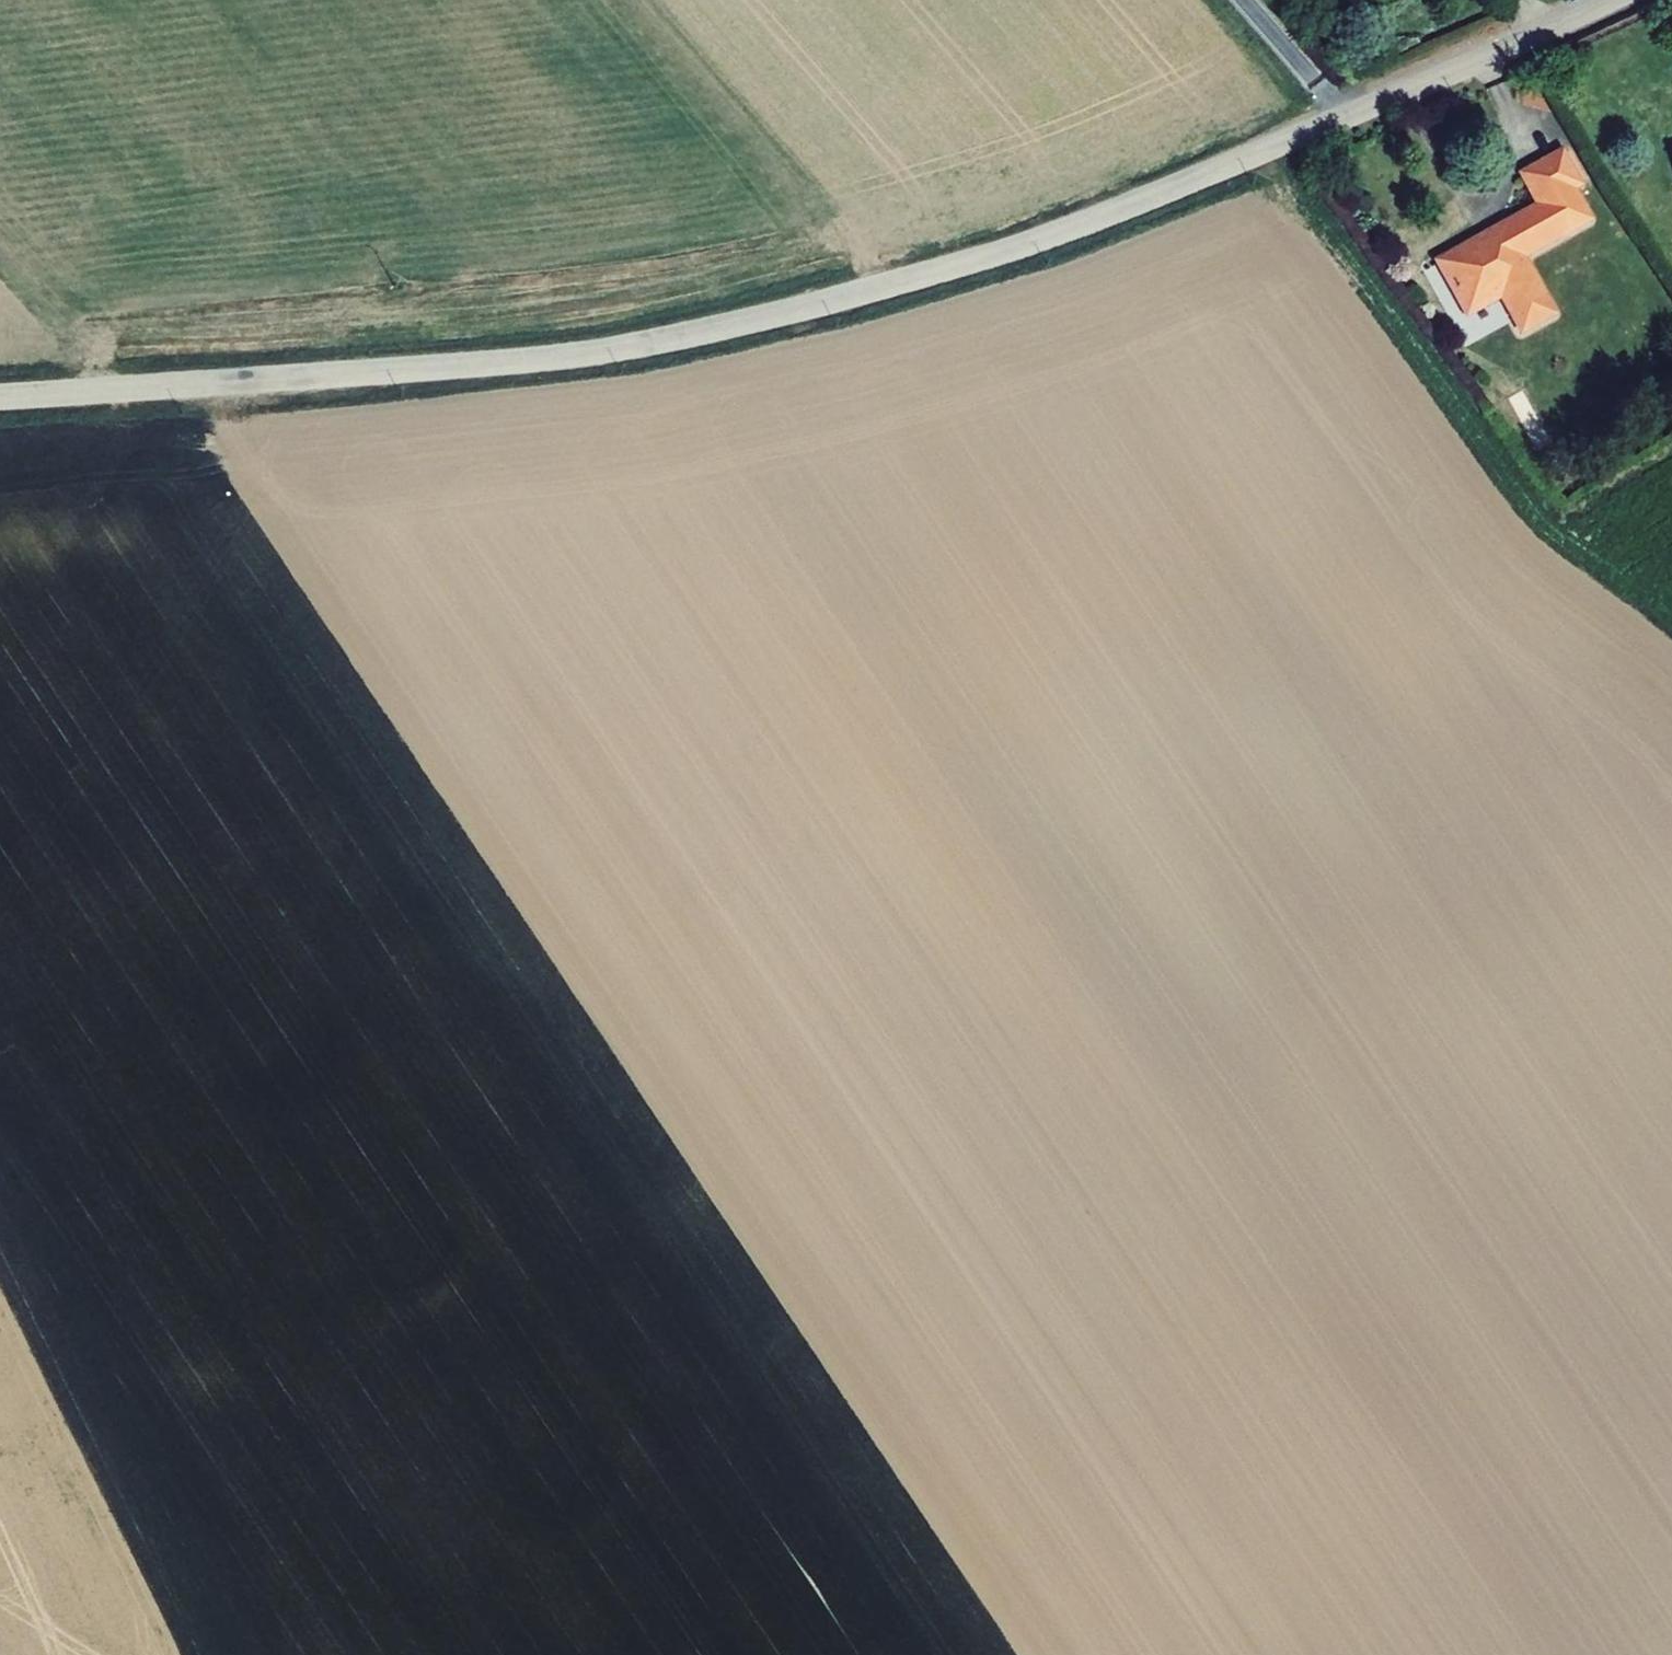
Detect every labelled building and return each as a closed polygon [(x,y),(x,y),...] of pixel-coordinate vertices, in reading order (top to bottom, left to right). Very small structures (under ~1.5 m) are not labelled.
[(1496,239),(1477,250),(1473,243),(1437,262),(1466,315),(1500,296),(1520,332),(1552,314),(1520,258),(1588,220),(1571,189),(1578,185),(1561,154),(1521,175),(1538,206),(1492,232),(1496,239)] [(1492,232),(1473,243),(1477,250),(1496,239),(1492,232)]
